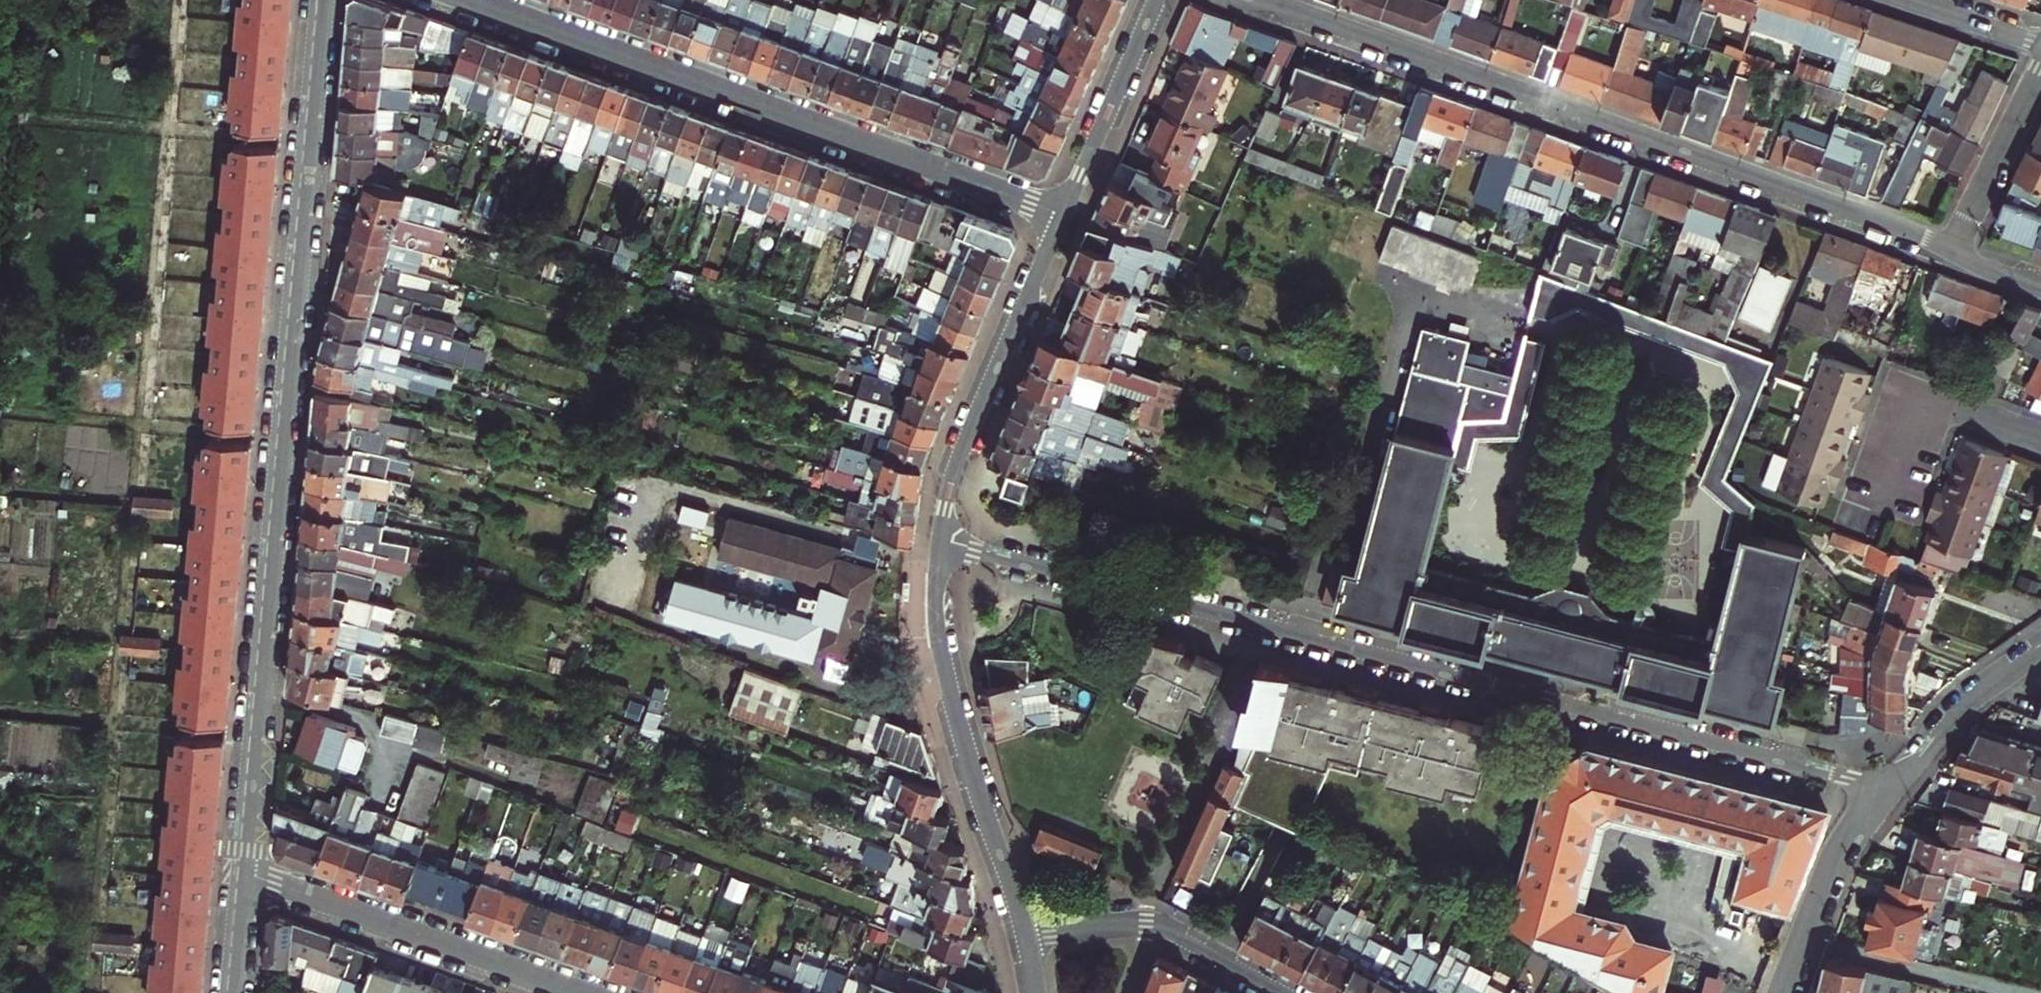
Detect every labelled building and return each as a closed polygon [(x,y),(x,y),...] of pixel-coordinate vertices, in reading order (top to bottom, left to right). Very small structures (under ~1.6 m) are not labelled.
[(290,13),(292,0),(250,0),(250,1),(243,0),(239,38),(246,39),(245,55),(286,58),(290,13)] [(532,4),(543,8),(551,11),(555,0),(533,0),(532,4)] [(551,11),(563,15),(573,19),(579,0),(555,0),(551,11)] [(573,19),(584,23),(592,26),(601,0),(579,0),(573,19)] [(625,0),(601,0),(592,26),(602,29),(613,33),(625,0)] [(632,40),(647,0),(625,0),(613,33),(623,37),(632,40)] [(632,40),(644,45),(652,48),(670,0),(647,0),(632,40)] [(685,4),(674,0),(670,0),(652,48),(663,52),(672,55),(690,6),(685,4)] [(690,6),(709,13),(714,0),(692,0),(690,6)] [(709,13),(729,21),(737,0),(714,0),(709,13)] [(759,0),(737,0),(729,21),(749,28),(759,0)] [(768,0),(759,0),(749,28),(743,41),(765,50),(770,36),(781,5),(768,0)] [(1121,26),(1068,0),(1058,0),(1050,16),(1113,45),(1118,33),(1121,26)] [(1119,0),(1068,0),(1121,26),(1127,12),(1130,5),(1119,0)] [(1322,2),(1362,16),(1376,21),(1383,0),(1317,0),(1322,2)] [(1441,5),(1426,0),(1383,0),(1376,21),(1401,30),(1429,40),(1441,5)] [(1441,5),(1429,40),(1454,48),(1486,60),(1497,27),(1471,18),(1478,0),(1442,0),(1441,5)] [(1567,3),(1557,0),(1537,0),(1535,8),(1562,18),(1567,3)] [(1603,14),(1617,19),(1622,21),(1626,6),(1628,0),(1607,0),(1603,14)] [(1626,6),(1645,12),(1649,0),(1628,0),(1626,6)] [(1697,0),(1676,0),(1670,20),(1689,26),(1697,0)] [(1713,7),(1715,0),(1697,0),(1689,26),(1684,40),(1701,45),(1713,7)] [(1747,18),(1753,0),(1715,0),(1713,7),(1747,18)] [(1747,18),(1745,27),(1797,43),(1810,0),(1753,0),(1747,18)] [(1850,59),(1851,54),(1866,7),(1850,2),(1845,0),(1810,0),(1797,43),(1850,59)] [(1995,4),(2018,12),(2029,15),(2033,0),(1996,0),(1995,4)] [(820,20),(823,10),(804,3),(800,12),(794,28),(814,36),(820,20)] [(1262,69),(1256,83),(1273,90),(1294,44),(1238,25),(1231,22),(1186,3),(1168,44),(1187,52),(1226,70),(1240,40),(1269,53),(1262,69)] [(1569,51),(1582,8),(1580,7),(1567,3),(1562,18),(1554,45),(1569,51)] [(800,12),(781,5),(770,36),(789,43),(794,28),(800,12)] [(350,32),(405,37),(410,23),(362,6),(352,11),(352,18),(350,32)] [(692,62),(709,13),(690,6),(672,55),(684,59),(692,62)] [(1645,12),(1626,6),(1622,21),(1638,25),(1643,27),(1684,40),(1689,26),(1670,20),(1645,12)] [(1933,81),(1954,35),(1922,25),(1866,7),(1851,54),(1890,67),(1933,81)] [(1113,45),(1050,16),(1039,11),(1030,30),(1104,64),(1110,51),(1113,45)] [(709,13),(692,62),(703,66),(712,69),(729,21),(709,13)] [(1614,29),(1617,19),(1603,14),(1599,13),(1596,24),(1614,29)] [(840,27),(820,20),(814,36),(809,50),(829,58),(840,27)] [(749,28),(729,21),(712,69),(721,72),(731,76),(743,41),(749,28)] [(1638,25),(1622,21),(1620,27),(1618,32),(1634,37),(1638,25)] [(1104,64),(1030,30),(1014,22),(1005,42),(1035,56),(1095,84),(1098,77),(1102,69),(1104,64)] [(405,37),(350,32),(350,41),(349,52),(402,58),(416,60),(436,62),(445,36),(410,23),(405,37)] [(1554,45),(1497,25),(1486,60),(1515,70),(1543,80),(1554,45)] [(1609,64),(1629,71),(1643,27),(1638,25),(1634,37),(1618,32),(1609,64)] [(860,35),(840,27),(829,58),(849,66),(860,35)] [(814,36),(794,28),(789,43),(772,91),(785,96),(791,98),(809,50),(814,36)] [(875,58),(880,43),(860,35),(849,66),(869,73),(875,58)] [(1984,45),(1954,35),(1933,81),(1918,113),(1921,114),(1974,140),(1993,103),(2004,81),(1990,73),(1976,100),(1963,94),(1967,86),(1951,78),(1954,71),(1969,76),(1984,45)] [(460,41),(445,36),(436,62),(452,64),(460,41)] [(789,43),(770,36),(765,50),(753,84),(764,88),(772,91),(789,43)] [(460,41),(452,64),(456,65),(465,66),(472,45),(460,41)] [(741,80),(753,84),(765,50),(743,41),(731,76),(741,80)] [(949,58),(963,63),(968,47),(950,41),(946,51),(935,81),(934,84),(939,86),(949,58)] [(214,46),(176,42),(175,48),(214,52),(214,46)] [(900,50),(880,43),(875,58),(895,66),(900,50)] [(1718,51),(1735,56),(1737,50),(1738,49),(1720,43),(1718,51)] [(935,81),(946,51),(925,44),(920,57),(911,80),(926,86),(929,78),(935,81)] [(1294,44),(1273,90),(1253,134),(1266,140),(1277,115),(1291,120),(1293,114),(1306,119),(1309,110),(1322,75),(1304,69),(1293,65),(1300,47),(1294,44)] [(472,45),(465,66),(457,86),(454,96),(468,101),(464,113),(471,115),(493,53),(486,51),(472,45)] [(1609,64),(1569,51),(1554,45),(1543,80),(1587,95),(1598,99),(1609,64)] [(812,105),(829,58),(809,50),(791,98),(804,103),(812,105)] [(920,57),(900,50),(895,66),(899,67),(896,74),(911,80),(920,57)] [(1768,60),(1737,50),(1735,56),(1766,66),(1768,60)] [(349,52),(348,59),(347,75),(400,80),(402,58),(349,52)] [(1181,66),(1161,111),(1200,128),(1208,132),(1214,117),(1207,114),(1226,70),(1187,52),(1181,66)] [(495,110),(513,60),(508,58),(493,53),(471,115),(478,118),(482,106),(495,110)] [(1849,62),(1887,74),(1890,67),(1851,54),(1850,59),(1849,62)] [(283,90),(286,58),(245,55),(243,70),(236,70),(232,110),(240,111),(238,127),(280,131),(283,90)] [(1095,84),(1035,56),(1032,63),(1023,59),(1018,72),(1031,78),(1086,104),(1092,90),(1095,84)] [(416,60),(402,58),(400,80),(438,84),(450,85),(457,86),(465,66),(456,65),(453,72),(437,69),(415,67),(416,60)] [(829,58),(812,105),(824,110),(832,113),(849,66),(829,58)] [(895,66),(875,58),(869,73),(852,120),(864,124),(872,127),(895,66)] [(924,146),(932,149),(956,82),(963,63),(949,58),(939,86),(934,84),(913,142),(924,146)] [(495,110),(515,117),(534,68),(527,66),(513,60),(495,110)] [(1788,73),(1840,89),(1842,82),(1844,77),(1792,60),(1788,73)] [(1646,116),(1658,81),(1629,71),(1609,64),(1598,99),(1626,109),(1646,116)] [(1253,65),(1247,79),(1256,83),(1262,69),(1253,65)] [(869,73),(849,66),(832,113),(841,116),(852,120),(869,73)] [(899,67),(895,66),(872,127),(884,131),(892,134),(911,80),(896,74),(899,67)] [(1772,67),(1764,91),(1781,96),(1785,82),(1788,73),(1777,69),(1772,67)] [(535,124),(553,75),(547,73),(534,68),(515,117),(521,119),(535,124)] [(1658,120),(1672,75),(1661,72),(1658,81),(1646,116),(1658,120)] [(1838,95),(1840,89),(1788,73),(1785,82),(1826,96),(1827,92),(1838,95)] [(400,80),(347,75),(346,82),(345,94),(399,100),(400,80)] [(551,145),(574,82),(566,80),(553,75),(535,124),(530,138),(551,145)] [(1339,121),(1351,85),(1338,81),(1322,75),(1309,110),(1339,121)] [(929,78),(926,86),(911,80),(892,134),(898,137),(903,139),(913,142),(934,84),(935,81),(929,78)] [(1083,110),(1086,104),(1031,78),(1026,87),(1025,86),(1021,96),(1078,123),(1083,110)] [(438,84),(400,80),(399,100),(436,104),(438,84)] [(1677,127),(1691,87),(1671,80),(1661,110),(1658,120),(1670,125),(1677,127)] [(1853,80),(1852,85),(1842,82),(1840,89),(1880,101),(1884,90),(1853,80)] [(570,152),(593,89),(585,86),(574,82),(551,145),(570,152)] [(976,89),(956,82),(932,149),(942,153),(952,156),(965,121),(973,100),(976,89)] [(450,85),(443,104),(451,105),(454,96),(457,86),(450,85)] [(1392,154),(1409,105),(1381,95),(1351,85),(1339,121),(1338,123),(1357,130),(1354,140),(1392,154)] [(1443,160),(1442,164),(1450,167),(1460,140),(1471,107),(1446,98),(1415,87),(1409,105),(1392,154),(1372,209),(1388,216),(1420,127),(1443,135),(1435,157),(1443,160)] [(1718,110),(1722,97),(1691,87),(1677,127),(1699,135),(1709,138),(1718,110)] [(593,153),(595,146),(614,96),(602,92),(593,89),(570,152),(591,159),(593,153)] [(1880,101),(1840,89),(1838,95),(1848,99),(1847,102),(1896,119),(1890,134),(1905,142),(1918,113),(1880,101)] [(399,100),(345,94),(344,102),(343,117),(396,122),(399,100)] [(1075,129),(1078,123),(1021,96),(1019,95),(1016,102),(1012,101),(1006,114),(1022,121),(1069,142),(1075,129)] [(451,105),(450,108),(464,113),(468,101),(454,96),(451,105)] [(615,153),(633,104),(627,101),(614,96),(595,146),(615,153)] [(408,144),(341,137),(340,146),(339,162),(381,166),(407,168),(411,167),(414,166),(418,164),(420,162),(423,160),(425,157),(427,155),(428,152),(429,148),(429,146),(433,146),(434,139),(438,139),(450,108),(451,105),(443,104),(439,114),(434,112),(436,104),(399,100),(396,122),(395,136),(408,137),(408,144)] [(973,100),(965,121),(1009,140),(1061,162),(1067,148),(1069,142),(1022,121),(1015,135),(1003,130),(1004,127),(979,117),(984,105),(973,100)] [(636,161),(637,159),(655,111),(647,108),(633,104),(615,153),(636,161)] [(1015,135),(1022,121),(1006,114),(984,105),(979,117),(1004,127),(1003,130),(1015,135)] [(495,110),(482,106),(478,118),(490,122),(495,110)] [(1505,191),(1528,127),(1498,117),(1471,107),(1460,140),(1489,151),(1472,201),(1498,211),(1505,191)] [(1339,121),(1309,110),(1306,119),(1336,130),(1338,123),(1339,121)] [(1751,153),(1761,124),(1718,110),(1709,138),(1736,148),(1751,153)] [(656,165),(674,118),(666,115),(655,111),(637,159),(656,165)] [(1190,152),(1200,128),(1161,111),(1153,130),(1144,149),(1156,154),(1145,177),(1181,192),(1197,155),(1190,152)] [(1974,140),(1921,114),(1918,113),(1905,142),(1924,153),(1959,172),(1974,140)] [(396,122),(343,117),(342,125),(341,137),(408,144),(408,137),(395,136),(396,122)] [(515,117),(513,124),(518,126),(521,119),(515,117)] [(656,165),(656,168),(675,175),(694,125),(686,123),(674,118),(656,165)] [(1796,123),(1781,118),(1767,159),(1797,169),(1813,175),(1825,137),(1818,135),(1815,144),(1791,135),(1794,127),(1796,123)] [(971,163),(990,170),(995,159),(988,155),(992,145),(1004,150),(1009,140),(965,121),(952,156),(971,163)] [(506,122),(504,129),(510,131),(513,124),(506,122)] [(510,131),(516,133),(518,126),(513,124),(510,131)] [(703,129),(694,125),(675,175),(681,177),(695,182),(714,132),(703,129)] [(238,134),(237,141),(278,145),(279,137),(280,131),(238,127),(238,134)] [(1572,180),(1584,147),(1558,138),(1528,127),(1505,191),(1560,211),(1572,180)] [(1791,135),(1815,144),(1818,135),(1794,127),(1791,135)] [(703,201),(702,205),(709,208),(735,140),(728,138),(714,132),(695,182),(708,187),(703,201)] [(1842,134),(1840,138),(1826,133),(1825,137),(1813,175),(1826,179),(1844,186),(1868,194),(1879,163),(1857,156),(1862,141),(1842,134)] [(227,140),(225,157),(228,157),(235,158),(237,141),(227,140)] [(745,144),(735,140),(709,208),(718,211),(720,206),(730,210),(753,147),(745,144)] [(1041,189),(1051,183),(1058,168),(1061,162),(1009,140),(1004,150),(992,145),(988,155),(995,159),(990,170),(1041,189)] [(266,217),(271,217),(275,179),(278,145),(237,141),(235,158),(228,157),(224,196),(232,197),(231,213),(266,217)] [(1915,172),(1924,153),(1905,142),(1878,198),(1898,205),(1915,172)] [(757,200),(774,154),(764,151),(753,147),(730,210),(741,213),(733,235),(743,239),(751,220),(754,211),(757,200)] [(1605,154),(1584,147),(1572,180),(1613,195),(1625,161),(1605,154)] [(1285,177),(1289,165),(1247,149),(1242,160),(1264,169),(1285,177)] [(2034,153),(2014,195),(2038,207),(2040,201),(2040,157),(2039,156),(2034,153)] [(785,158),(774,154),(757,200),(763,203),(769,204),(761,228),(769,231),(794,161),(785,158)] [(786,214),(796,217),(814,169),(809,167),(794,161),(769,231),(778,234),(786,214)] [(381,166),(339,162),(338,166),(338,169),(371,171),(365,192),(371,193),(370,197),(460,222),(466,197),(413,182),(399,182),(380,172),(381,166)] [(1315,188),(1319,176),(1289,165),(1285,177),(1315,188)] [(1639,166),(1616,236),(1645,247),(1658,211),(1682,219),(1694,185),(1679,180),(1667,175),(1639,166)] [(806,221),(800,237),(810,240),(833,176),(825,173),(814,169),(796,217),(806,221)] [(1183,193),(1181,192),(1145,177),(1135,173),(1126,192),(1175,212),(1183,193)] [(681,177),(675,175),(672,184),(678,186),(681,177)] [(832,242),(835,234),(854,183),(843,179),(833,176),(810,240),(820,244),(822,239),(827,240),(824,247),(830,249),(832,242)] [(695,182),(690,196),(703,201),(708,187),(695,182)] [(854,183),(835,234),(855,241),(874,190),(866,188),(854,183)] [(1161,256),(1179,213),(1175,212),(1126,192),(1106,183),(1099,200),(1086,230),(1114,242),(1151,253),(1161,256)] [(672,184),(670,191),(666,200),(672,202),(678,186),(672,184)] [(1697,244),(1676,236),(1651,308),(1648,314),(1722,342),(1726,334),(1774,214),(1731,198),(1717,193),(1694,185),(1682,219),(1705,227),(1702,236),(1715,241),(1734,247),(1715,298),(1683,286),(1697,244)] [(884,194),(874,190),(855,241),(847,264),(854,266),(859,251),(862,244),(875,249),(894,197),(884,194)] [(480,223),(491,226),(498,195),(480,191),(475,213),(482,215),(480,223)] [(460,222),(370,197),(366,212),(363,220),(444,243),(447,232),(460,235),(461,231),(473,234),(475,226),(460,222)] [(886,253),(879,273),(888,277),(914,205),(904,201),(894,197),(875,249),(886,253)] [(763,203),(757,200),(754,211),(760,213),(763,203)] [(925,209),(914,205),(888,277),(887,277),(901,283),(892,308),(898,310),(920,250),(933,212),(925,209)] [(2007,208),(2002,225),(2009,227),(2005,238),(2040,250),(2040,220),(2007,208)] [(760,213),(754,211),(751,220),(757,222),(760,213)] [(222,228),(229,228),(231,213),(221,212),(220,227),(222,228)] [(920,250),(936,257),(951,218),(933,212),(920,250)] [(269,246),(271,219),(271,217),(266,217),(231,213),(229,228),(222,228),(219,265),(225,265),(224,282),(265,287),(269,246)] [(1432,215),(1427,230),(1484,252),(1494,223),(1478,218),(1474,230),(1432,215)] [(516,238),(522,224),(500,218),(495,232),(516,238)] [(461,248),(444,243),(363,220),(360,232),(356,245),(422,264),(427,244),(432,246),(430,251),(446,256),(447,251),(459,254),(461,248)] [(1466,288),(1479,254),(1395,222),(1381,256),(1466,288)] [(1550,277),(1588,291),(1600,261),(1611,265),(1619,243),(1602,237),(1570,224),(1550,277)] [(1014,241),(970,225),(964,243),(1016,264),(1020,255),(1014,241)] [(1079,246),(1108,255),(1114,242),(1086,230),(1083,237),(1079,246)] [(1854,275),(1865,246),(1849,240),(1823,231),(1810,262),(1805,273),(1830,283),(1821,309),(1795,298),(1784,323),(1830,339),(1832,334),(1835,327),(1854,275)] [(1151,253),(1114,242),(1108,255),(1079,246),(1074,257),(1067,272),(1085,278),(1136,296),(1140,297),(1143,287),(1130,284),(1136,265),(1145,261),(1148,263),(1151,253)] [(964,243),(956,265),(1007,286),(1013,271),(1016,264),(964,243)] [(862,244),(859,251),(866,253),(873,256),(875,249),(862,244)] [(460,283),(462,275),(422,264),(356,245),(352,259),(349,269),(420,289),(424,274),(460,283)] [(1886,253),(1865,246),(1854,275),(1865,279),(1858,298),(1881,306),(1900,258),(1886,253)] [(1510,262),(1538,272),(1540,265),(1535,263),(1537,259),(1514,251),(1510,262)] [(624,255),(614,252),(609,264),(619,267),(624,255)] [(866,253),(863,259),(870,262),(873,256),(866,253)] [(641,270),(644,261),(624,255),(619,267),(639,272),(641,270)] [(1524,306),(1534,278),(1483,260),(1473,288),(1524,306)] [(659,275),(662,266),(644,261),(641,270),(659,275)] [(1776,271),(1759,264),(1739,313),(1768,325),(1788,276),(1776,271)] [(1007,286),(956,265),(948,284),(999,306),(1004,293),(1007,286)] [(345,282),(342,292),(418,314),(438,319),(448,322),(451,312),(417,303),(420,289),(349,269),(345,282)] [(1967,282),(1956,278),(1952,277),(1936,271),(1919,314),(1951,326),(1956,312),(1967,282)] [(1736,374),(1693,482),(1743,533),(1800,546),(1723,475),(1768,360),(1756,355),(1759,346),(1726,334),(1722,342),(1648,314),(1638,310),(1588,291),(1550,277),(1543,274),(1530,314),(1555,320),(1559,307),(1736,374)] [(724,292),(728,282),(713,278),(710,288),(724,292)] [(999,306),(948,284),(935,278),(926,300),(990,327),(996,314),(999,306)] [(1126,326),(1136,296),(1085,278),(1075,309),(1126,326)] [(263,318),(265,287),(224,282),(222,298),(216,297),(212,337),(218,337),(217,353),(259,357),(263,318)] [(1987,289),(1967,282),(1956,312),(1989,323),(1999,294),(1987,289)] [(418,314),(342,292),(338,304),(335,316),(408,337),(453,350),(456,341),(433,334),(438,319),(418,314)] [(987,334),(990,327),(926,300),(921,297),(913,316),(934,325),(982,345),(987,334)] [(2020,346),(2033,352),(2040,338),(2037,334),(2040,325),(2040,309),(2030,305),(2021,301),(2004,337),(2020,346)] [(1641,304),(1638,310),(1648,314),(1651,308),(1641,304)] [(1113,367),(1126,326),(1075,309),(1068,328),(1061,349),(1113,367)] [(401,360),(408,337),(335,316),(331,328),(328,339),(383,355),(401,360)] [(934,325),(923,351),(974,365),(979,353),(982,345),(934,325)] [(1425,325),(1399,431),(1454,446),(1464,408),(1501,417),(1514,373),(1487,365),(1490,354),(1471,349),(1474,338),(1425,325)] [(1835,327),(1832,334),(1830,339),(1879,356),(1882,357),(1886,345),(1835,327)] [(1538,380),(1549,340),(1525,334),(1514,373),(1538,380)] [(453,350),(408,337),(401,360),(403,361),(465,379),(472,356),(453,350)] [(2020,346),(2004,337),(1989,369),(2005,377),(2020,346)] [(325,349),(321,364),(432,397),(453,403),(455,394),(398,377),(378,371),(383,355),(328,339),(325,349)] [(949,383),(965,387),(971,373),(974,365),(923,351),(889,341),(886,354),(917,362),(913,375),(926,379),(927,379),(926,380),(946,386),(949,383)] [(1034,354),(1021,387),(1096,413),(1104,391),(1142,405),(1146,394),(1156,398),(1161,383),(1113,367),(1061,349),(1039,342),(1034,354)] [(208,352),(207,367),(210,367),(216,368),(217,353),(208,352)] [(217,353),(216,368),(210,367),(206,406),(213,407),(211,423),(253,427),(257,387),(259,357),(217,353)] [(1861,365),(1825,353),(1811,390),(1861,407),(1867,390),(1869,384),(1856,380),(1861,365)] [(401,360),(383,355),(378,371),(398,377),(403,361),(401,360)] [(2039,356),(2024,385),(2035,391),(2026,407),(2040,413),(2040,357),(2039,356)] [(319,378),(318,389),(374,406),(377,406),(380,391),(389,394),(430,405),(432,397),(321,364),(319,378)] [(860,386),(865,388),(954,413),(958,404),(962,395),(965,387),(949,383),(946,386),(926,380),(927,379),(926,379),(913,375),(889,369),(885,384),(863,378),(860,386)] [(1520,440),(1538,380),(1514,373),(1501,417),(1464,408),(1454,446),(1520,440)] [(1096,413),(1021,387),(1018,395),(1010,412),(1124,451),(1133,426),(1096,413)] [(879,405),(876,417),(888,420),(944,436),(951,420),(954,413),(865,388),(862,400),(879,405)] [(374,406),(318,389),(317,408),(371,419),(374,406)] [(1859,415),(1861,407),(1811,390),(1799,423),(1835,435),(1843,414),(1857,418),(1859,415)] [(377,406),(386,408),(389,394),(380,391),(377,406)] [(627,404),(617,401),(613,414),(623,417),(627,404)] [(371,419),(317,408),(315,424),(315,432),(417,454),(419,445),(372,435),(375,420),(371,419)] [(1007,420),(1002,433),(1000,438),(1087,468),(1097,471),(1102,456),(1126,464),(1130,453),(1124,451),(1010,412),(1007,420)] [(941,443),(944,436),(888,420),(887,425),(846,414),(841,433),(874,442),(935,459),(941,443)] [(252,435),(253,427),(211,423),(211,431),(210,438),(251,442),(252,435)] [(1830,451),(1835,435),(1799,423),(1787,455),(1839,473),(1842,463),(1844,456),(1830,451)] [(1454,446),(1399,431),(1366,560),(1353,557),(1340,610),(1406,627),(1405,631),(1453,643),(1484,651),(1486,646),(1549,662),(1559,665),(1624,681),(1623,687),(1666,698),(1703,708),(1704,702),(1771,719),(1780,674),(1768,672),(1801,548),(1743,533),(1716,639),(1611,613),(1590,591),(1559,583),(1531,592),(1423,567),(1454,446)] [(417,454),(315,432),(314,445),(313,454),(403,473),(406,459),(415,461),(417,454)] [(1998,446),(1961,433),(1954,452),(1947,471),(1984,484),(1998,446)] [(203,511),(245,515),(248,476),(251,442),(210,438),(208,455),(202,455),(198,495),(205,496),(203,511)] [(995,450),(989,463),(1077,493),(1087,468),(1000,438),(995,450)] [(867,465),(926,481),(932,466),(935,459),(874,442),(867,465)] [(1837,476),(1839,473),(1787,455),(1768,449),(1758,479),(1813,498),(1815,492),(1817,487),(1823,489),(1832,492),(1837,476)] [(403,473),(313,454),(311,468),(310,479),(390,495),(392,484),(411,488),(414,475),(403,473)] [(867,465),(845,459),(838,484),(923,507),(924,492),(926,481),(867,465)] [(1749,468),(1737,468),(1737,482),(1749,482),(1749,468)] [(1941,490),(1930,487),(1929,490),(1925,501),(1973,517),(1984,484),(1947,471),(1941,490)] [(2033,501),(2029,514),(2040,518),(2040,477),(2033,501)] [(310,479),(309,489),(309,501),(381,516),(391,518),(396,496),(390,495),(310,479)] [(1020,507),(1027,487),(1007,480),(1000,501),(1020,507)] [(921,519),(923,507),(838,484),(829,481),(825,492),(886,510),(883,522),(920,532),(921,519)] [(1995,488),(1984,484),(1973,517),(1984,521),(1995,488)] [(174,501),(137,497),(136,505),(173,508),(174,501)] [(381,516),(309,501),(307,514),(306,525),(388,541),(391,527),(379,525),(381,516)] [(1954,570),(1973,517),(1925,501),(1922,508),(1920,515),(1931,519),(1917,557),(1935,563),(1954,570)] [(173,516),(173,508),(136,505),(136,512),(173,516)] [(1292,511),(1274,505),(1268,523),(1286,528),(1292,511)] [(197,581),(238,585),(242,546),(245,515),(203,511),(195,511),(194,510),(193,524),(197,524),(194,564),(198,564),(197,581)] [(831,534),(917,557),(918,543),(920,532),(883,522),(862,517),(859,526),(835,519),(831,534)] [(388,541),(306,525),(305,538),(304,552),(410,580),(423,583),(426,572),(413,569),(414,562),(408,561),(412,545),(388,541)] [(1917,557),(1906,554),(1830,528),(1826,541),(1863,553),(1861,559),(1897,571),(1899,565),(1931,576),(1935,563),(1917,557)] [(850,560),(849,565),(736,535),(726,570),(832,599),(822,633),(717,605),(707,641),(731,647),(739,653),(748,651),(765,656),(773,662),(782,661),(822,672),(824,664),(860,673),(870,638),(876,632),(874,624),(888,571),(885,570),(890,554),(868,548),(864,564),(850,560)] [(410,580),(304,552),(303,564),(302,574),(375,594),(377,586),(406,594),(410,580)] [(368,619),(375,594),(302,574),(300,590),(300,600),(320,606),(323,603),(339,607),(340,611),(368,619)] [(1933,589),(1895,576),(1883,611),(1921,624),(1929,600),(1933,589)] [(236,613),(238,585),(197,581),(196,595),(189,594),(186,633),(192,634),(191,650),(232,654),(236,613)] [(320,606),(300,600),(298,615),(297,626),(385,649),(388,638),(393,640),(397,627),(368,619),(340,611),(339,607),(323,603),(320,606)] [(706,612),(682,605),(675,629),(700,636),(706,612)] [(1855,611),(1855,622),(1863,625),(1913,644),(1918,630),(1921,624),(1883,611),(1880,619),(1855,611)] [(1863,625),(1856,645),(1869,650),(1907,664),(1908,661),(1910,654),(1913,644),(1863,625)] [(297,626),(297,634),(295,650),(358,666),(360,657),(381,663),(385,649),(297,626)] [(161,640),(124,636),(123,643),(160,647),(161,640)] [(159,655),(160,647),(123,643),(122,652),(159,655)] [(1175,651),(1163,648),(1162,650),(1134,713),(1132,712),(1132,714),(1191,740),(1191,738),(1190,738),(1200,714),(1212,720),(1230,679),(1203,667),(1198,678),(1185,672),(1192,656),(1175,651)] [(185,720),(226,724),(230,687),(232,654),(191,650),(189,664),(183,664),(179,705),(186,706),(185,720)] [(358,666),(295,650),(294,662),(293,676),(331,685),(352,691),(363,693),(368,669),(358,666)] [(1907,675),(1907,664),(1869,650),(1868,659),(1853,654),(1852,665),(1869,671),(1906,684),(1907,675)] [(1866,690),(1869,671),(1852,665),(1852,669),(1851,685),(1866,690)] [(1851,685),(1852,669),(1839,668),(1839,670),(1826,670),(1826,688),(1838,689),(1836,732),(1881,726),(1882,725),(1849,713),(1851,685)] [(790,732),(804,688),(745,669),(731,713),(790,732)] [(1035,671),(993,669),(997,698),(1034,693),(1035,671)] [(1906,694),(1906,684),(1869,671),(1866,690),(1906,703),(1906,694)] [(1232,770),(1229,776),(1250,785),(1252,781),(1262,791),(1253,814),(1308,839),(1337,776),(1452,805),(1455,793),(1484,800),(1500,737),(1443,723),(1444,719),(1427,714),(1426,718),(1401,712),(1382,707),(1383,703),(1354,696),(1353,700),(1325,693),(1326,689),(1297,682),(1268,674),(1267,676),(1269,676),(1261,705),(1257,704),(1248,737),(1252,738),(1244,772),(1254,777),(1253,779),(1232,770)] [(352,691),(331,685),(293,676),(292,691),(290,706),(344,720),(352,691)] [(1851,685),(1849,713),(1882,725),(1885,716),(1904,723),(1905,712),(1906,703),(1866,690),(1851,685)] [(1053,690),(1034,693),(997,698),(990,699),(993,714),(994,721),(1031,716),(1056,712),(1053,690)] [(1031,716),(994,721),(997,738),(998,745),(1059,735),(1058,721),(1056,712),(1031,716)] [(650,722),(658,725),(664,727),(667,718),(653,713),(651,720),(650,722)] [(916,720),(900,714),(893,733),(924,744),(916,720)] [(231,724),(226,724),(185,720),(184,728),(183,737),(225,741),(230,741),(231,733),(231,724)] [(650,749),(658,725),(650,722),(643,741),(641,746),(650,749)] [(2028,737),(2040,741),(2040,726),(2032,724),(2028,737)] [(937,786),(931,766),(924,744),(893,733),(869,725),(859,757),(874,763),(937,786)] [(351,752),(353,745),(309,729),(306,736),(300,752),(295,766),(355,787),(365,760),(363,756),(351,752)] [(445,767),(450,747),(389,731),(387,740),(384,750),(386,750),(387,750),(415,757),(416,758),(416,760),(445,767)] [(1981,739),(1974,736),(1970,748),(1968,754),(2004,765),(2011,743),(1986,735),(1982,734),(1981,739)] [(219,811),(222,768),(225,741),(183,737),(182,752),(175,752),(171,791),(179,792),(177,807),(219,811)] [(2036,774),(2040,758),(2040,752),(2036,750),(2011,743),(2004,765),(2036,774)] [(2004,765),(1968,754),(1961,774),(1992,784),(1991,788),(2016,795),(2020,785),(2040,792),(2040,776),(2036,774),(2004,765)] [(1743,900),(1796,913),(1832,816),(1589,755),(1574,765),(1560,775),(1558,781),(1522,926),(1528,941),(1627,992),(1667,992),(1671,974),(1676,953),(1638,944),(1629,928),(1589,918),(1577,915),(1599,825),(1616,815),(1755,851),(1752,863),(1743,900)] [(537,797),(544,771),(490,757),(486,770),(513,778),(509,790),(537,797)] [(944,801),(937,786),(874,763),(869,778),(892,786),(942,805),(944,801)] [(443,777),(415,767),(392,832),(412,839),(417,841),(420,841),(443,777)] [(1216,805),(1237,814),(1240,808),(1250,785),(1229,776),(1224,787),(1216,805)] [(1250,785),(1240,808),(1253,814),(1262,791),(1252,781),(1250,785)] [(2020,785),(2016,795),(2015,801),(2012,808),(2040,816),(2040,792),(2020,785)] [(577,822),(604,833),(619,797),(592,786),(577,822)] [(944,801),(942,805),(892,786),(884,808),(937,827),(941,817),(945,805),(944,801)] [(479,810),(486,793),(476,789),(469,807),(479,810)] [(1948,817),(2012,835),(2039,842),(2040,836),(2040,816),(2012,808),(1955,792),(1950,809),(1948,817)] [(491,815),(498,797),(486,793),(479,810),(491,815)] [(349,805),(329,797),(325,807),(346,815),(349,805)] [(1230,830),(1237,814),(1216,805),(1207,825),(1198,845),(1232,860),(1243,836),(1230,830)] [(280,861),(281,869),(321,883),(346,815),(325,807),(325,808),(320,806),(318,814),(297,806),(289,828),(280,824),(279,834),(278,841),(286,844),(280,861)] [(917,846),(945,856),(949,845),(953,833),(937,827),(884,808),(879,806),(870,829),(917,846)] [(165,859),(173,860),(171,876),(212,880),(216,844),(219,811),(177,807),(176,822),(169,821),(165,859)] [(357,819),(346,815),(321,883),(334,888),(340,890),(346,872),(350,873),(362,839),(351,835),(357,819)] [(1577,915),(1589,918),(1610,834),(1617,830),(1752,863),(1755,851),(1616,815),(1599,825),(1577,915)] [(2005,859),(2012,835),(1948,817),(1945,827),(1941,840),(2005,859)] [(378,827),(372,843),(362,839),(350,873),(346,872),(340,890),(350,893),(365,899),(390,831),(378,827)] [(392,832),(390,831),(365,899),(372,901),(387,907),(406,855),(412,839),(392,832)] [(603,852),(607,841),(588,834),(584,845),(603,852)] [(1041,851),(1043,859),(1101,881),(1110,858),(1048,834),(1041,851)] [(1941,840),(1923,836),(1918,854),(1915,863),(1995,886),(2021,893),(2028,865),(2005,859),(1941,840)] [(406,855),(411,857),(417,841),(412,839),(406,855)] [(628,858),(632,847),(613,840),(609,851),(628,858)] [(1221,885),(1232,860),(1198,845),(1190,863),(1184,876),(1205,886),(1208,879),(1221,885)] [(964,863),(945,856),(917,846),(913,858),(921,861),(917,873),(971,893),(969,883),(964,863)] [(913,883),(917,884),(912,897),(975,920),(979,922),(976,909),(971,893),(917,873),(909,870),(857,851),(853,864),(909,885),(913,883)] [(411,857),(406,855),(387,907),(397,910),(409,915),(412,906),(423,877),(428,863),(411,857)] [(917,873),(921,861),(913,858),(909,870),(917,873)] [(1995,886),(1915,863),(1910,880),(1907,890),(1939,898),(1975,906),(1978,895),(1992,898),(1995,886)] [(436,882),(452,888),(457,873),(441,867),(436,882)] [(452,888),(442,917),(458,923),(472,928),(488,884),(457,873),(452,888)] [(167,931),(207,934),(210,908),(212,880),(171,876),(170,891),(163,891),(160,930),(167,931)] [(428,912),(442,917),(452,888),(436,882),(423,877),(412,906),(428,912)] [(490,878),(488,884),(472,928),(470,936),(485,942),(494,945),(514,887),(490,878)] [(518,953),(541,889),(532,886),(529,892),(514,887),(494,945),(508,950),(518,953)] [(1936,915),(1939,898),(1907,890),(1892,887),(1888,903),(1883,902),(1880,915),(1873,914),(1871,920),(1869,927),(1876,929),(1872,950),(1919,961),(1930,913),(1936,915)] [(541,962),(563,897),(541,889),(518,953),(531,958),(541,962)] [(915,912),(911,925),(926,930),(966,945),(969,937),(975,920),(912,897),(900,892),(895,904),(915,912)] [(563,897),(541,962),(554,966),(564,970),(587,906),(563,897)] [(1272,907),(1246,954),(1257,960),(1267,965),(1299,903),(1293,900),(1286,914),(1272,907)] [(1279,972),(1287,976),(1313,927),(1297,918),(1304,906),(1299,903),(1267,965),(1279,972)] [(1753,911),(1754,910),(1755,909),(1756,907),(1755,906),(1755,905),(1754,904),(1752,903),(1751,903),(1749,903),(1748,904),(1747,905),(1747,907),(1747,908),(1747,909),(1748,910),(1749,911),(1751,912),(1752,912),(1753,911)] [(611,914),(587,906),(564,970),(581,976),(589,979),(611,914)] [(1315,990),(1320,992),(1327,992),(1367,917),(1350,908),(1343,920),(1308,987),(1315,990)] [(326,928),(271,910),(268,942),(267,955),(296,957),(313,963),(317,951),(320,950),(322,944),(320,943),(326,928)] [(1367,917),(1327,992),(1352,992),(1381,940),(1387,927),(1376,922),(1379,917),(1370,913),(1367,917)] [(613,987),(635,923),(611,914),(589,979),(605,984),(613,987)] [(1331,914),(1322,932),(1313,927),(1287,976),(1301,983),(1308,987),(1343,920),(1331,914)] [(659,932),(635,923),(613,987),(620,990),(629,992),(637,992),(659,932)] [(317,951),(313,963),(332,970),(334,968),(372,982),(379,963),(384,949),(347,936),(326,928),(320,943),(322,944),(320,950),(317,951)] [(891,933),(887,942),(952,966),(968,971),(971,962),(976,949),(966,945),(926,930),(921,944),(891,933)] [(207,934),(167,931),(165,946),(153,945),(152,959),(158,960),(155,992),(202,992),(205,957),(207,934)] [(135,936),(98,932),(97,940),(134,944),(135,936)] [(681,944),(682,940),(659,932),(637,992),(664,992),(681,944)] [(863,938),(851,934),(848,943),(860,947),(863,938)] [(134,950),(134,944),(97,940),(97,946),(134,950)] [(1381,940),(1352,992),(1382,992),(1404,951),(1381,940)] [(1430,955),(1410,992),(1438,992),(1462,947),(1453,942),(1443,962),(1430,955)] [(1382,992),(1410,992),(1430,955),(1408,943),(1404,951),(1382,992)] [(704,952),(681,944),(664,992),(690,992),(704,952)] [(1438,992),(1466,992),(1480,966),(1469,960),(1473,953),(1462,947),(1438,992)] [(730,957),(705,949),(704,952),(690,992),(717,992),(730,957)] [(749,977),(753,965),(730,957),(717,992),(744,992),(749,977)] [(1152,959),(1145,961),(1142,971),(1136,985),(1159,992),(1191,992),(1196,983),(1152,959)] [(411,974),(395,969),(379,963),(372,982),(368,992),(404,992),(411,974)] [(1826,992),(1914,992),(1916,984),(1833,964),(1828,985),(1826,992)] [(802,976),(805,970),(794,966),(790,978),(777,974),(772,986),(770,992),(796,992),(802,976)] [(994,981),(968,971),(952,966),(943,992),(997,992),(994,981)] [(1466,992),(1494,992),(1498,986),(1488,981),(1493,973),(1480,966),(1466,992)] [(439,984),(430,981),(411,974),(404,992),(435,992),(439,984)] [(826,985),(802,976),(796,992),(823,992),(826,985)] [(772,986),(749,977),(744,992),(770,992),(772,986)] [(1724,987),(1707,982),(1704,992),(1723,992),(1724,987)] [(439,984),(435,992),(462,992),(456,991),(439,984)] [(823,992),(851,992),(826,985),(823,992)] [(1136,985),(1135,989),(1133,992),(1159,992),(1136,985)]
